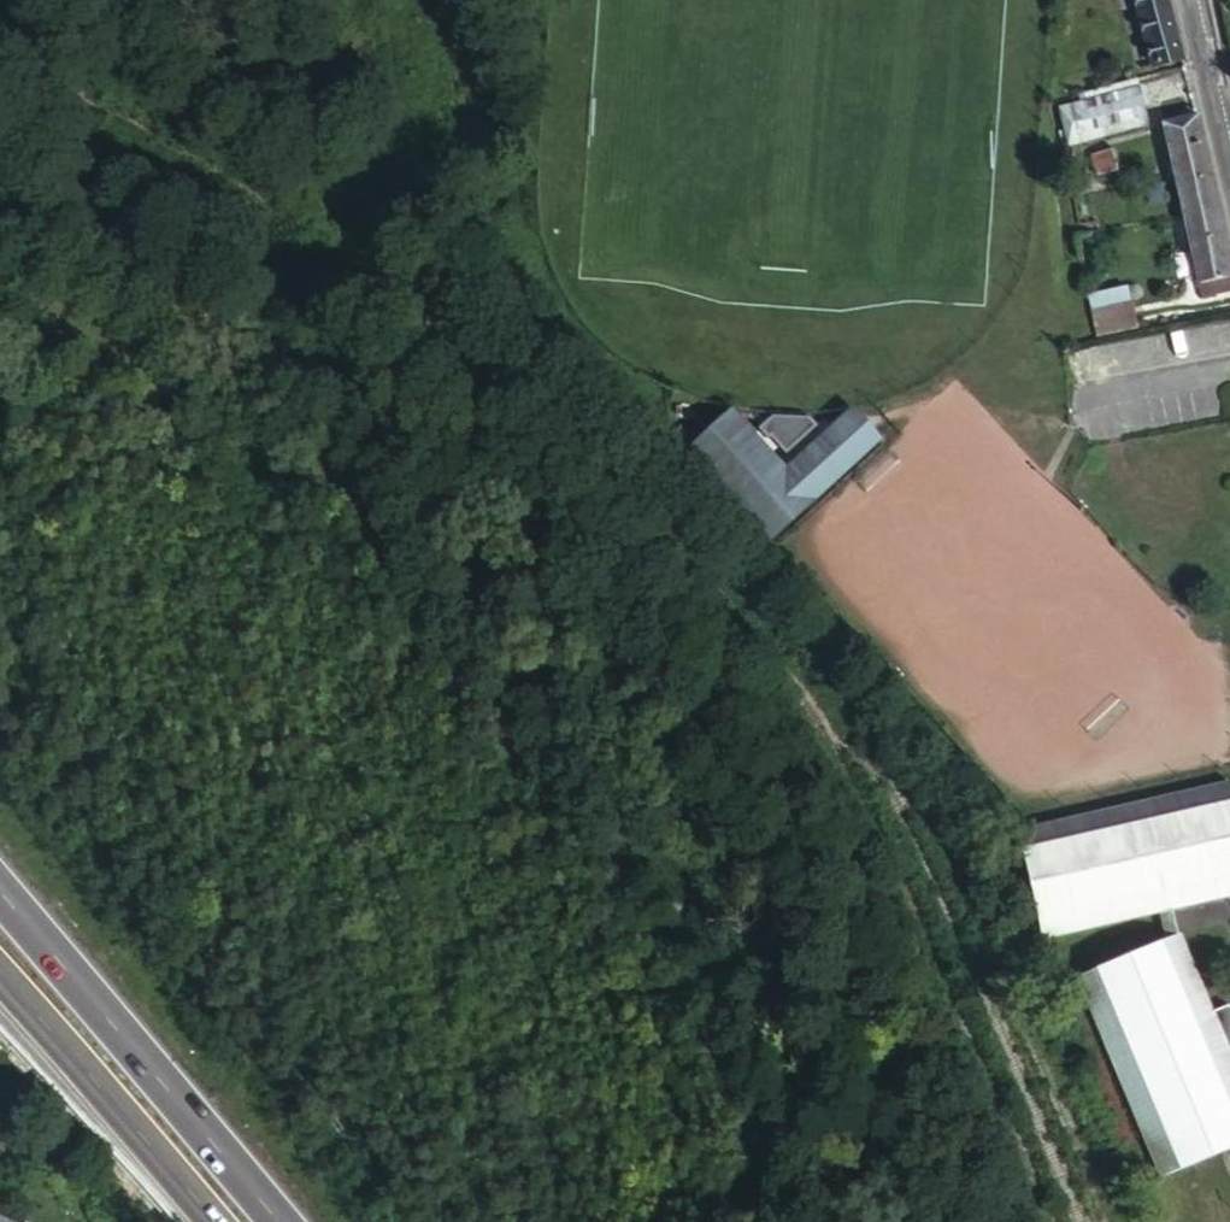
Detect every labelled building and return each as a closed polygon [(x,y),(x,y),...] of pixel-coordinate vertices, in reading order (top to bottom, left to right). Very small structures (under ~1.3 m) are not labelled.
[(1184,60),(1169,0),(1141,0),(1159,67),(1184,60)] [(1146,123),(1135,80),(1054,103),(1064,145),(1146,123)] [(1217,201),(1197,115),(1163,124),(1183,209),(1217,201)] [(1118,170),(1113,151),(1094,157),(1099,175),(1118,170)] [(1164,195),(1160,181),(1145,184),(1149,199),(1164,195)] [(1229,296),(1229,259),(1217,201),(1183,209),(1200,281),(1214,278),(1219,299),(1229,296)] [(1136,328),(1127,285),(1087,294),(1098,336),(1136,328)] [(786,469),(732,410),(689,450),(771,539),(879,440),(851,409),(786,469)] [(809,417),(774,416),(761,428),(769,437),(778,429),(787,439),(801,427),(807,434),(816,425),(809,417)] [(1041,939),(1229,897),(1229,788),(1229,782),(1017,830),(1041,939)] [(1226,1004),(1208,1012),(1175,934),(1076,977),(1161,1176),(1229,1146),(1229,1008),(1226,1004)] [(0,1203),(0,1221),(30,1221),(31,1217),(0,1203)]
